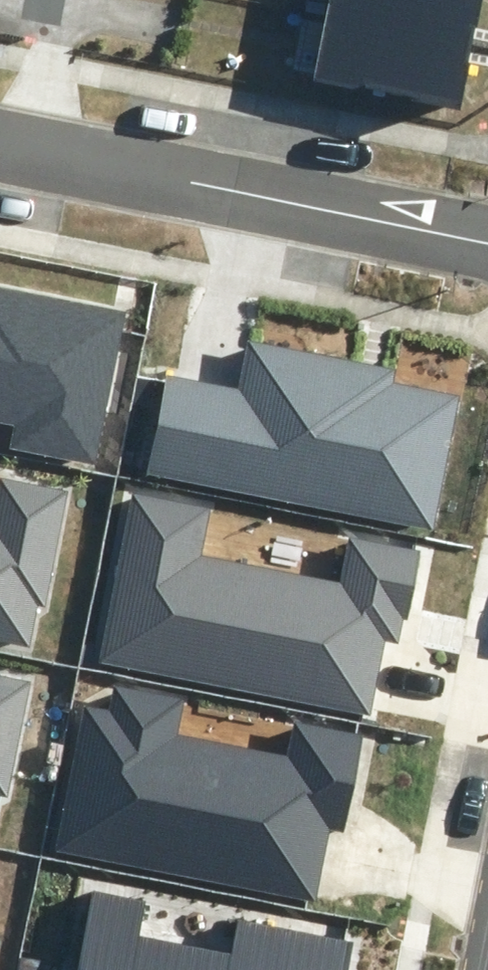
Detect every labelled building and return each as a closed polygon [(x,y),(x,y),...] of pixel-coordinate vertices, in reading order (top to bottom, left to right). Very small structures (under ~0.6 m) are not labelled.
[(329,4),(464,32),(471,0),(330,0),(329,4)] [(329,4),(316,64),(451,93),(464,32),(329,4)] [(97,465),(126,311),(0,287),(0,424),(12,427),(8,448),(97,465)] [(238,389),(167,376),(147,474),(432,530),(459,395),(394,382),(396,370),(247,341),(238,389)] [(68,491),(0,478),(0,480),(0,639),(30,645),(38,604),(46,606),(68,491)] [(421,550),(349,536),(340,582),(202,555),(211,510),(132,495),(100,662),(370,714),(384,640),(398,643),(403,620),(407,620),(421,550)] [(31,682),(0,676),(0,796),(0,794),(9,796),(31,682)] [(56,851),(317,902),(330,831),(346,834),(366,733),(293,719),(285,756),(176,734),(182,702),(116,689),(112,711),(84,706),(56,851)] [(353,942),(239,921),(233,953),(139,935),(145,901),(93,891),(78,969),(348,969),(353,942)]
